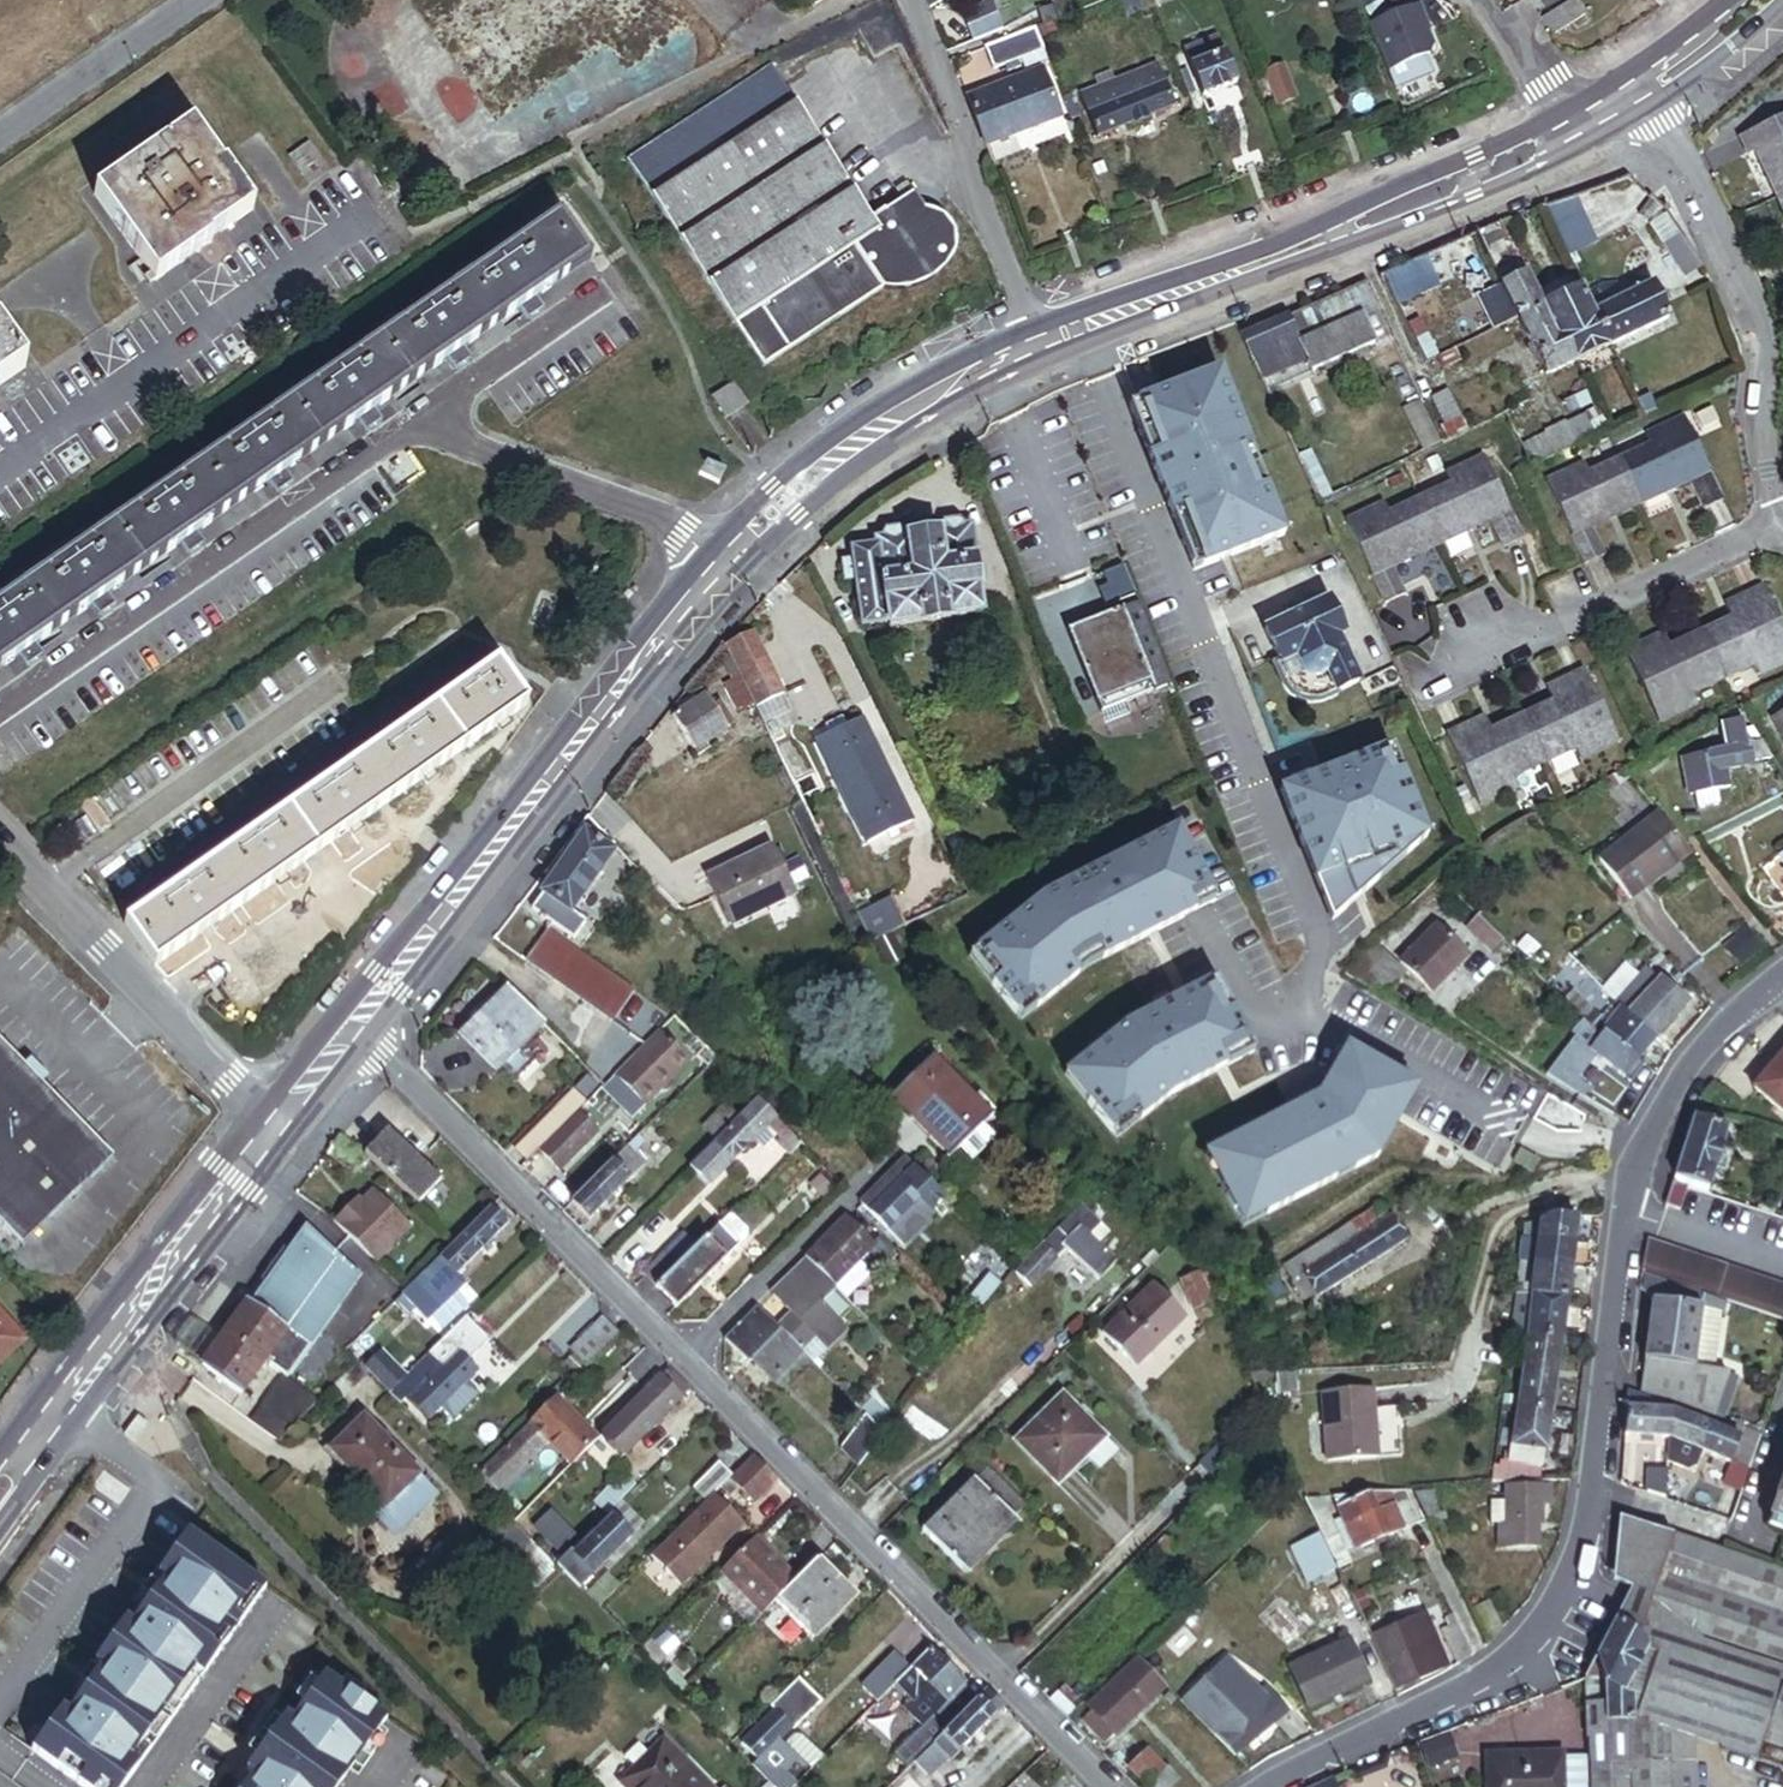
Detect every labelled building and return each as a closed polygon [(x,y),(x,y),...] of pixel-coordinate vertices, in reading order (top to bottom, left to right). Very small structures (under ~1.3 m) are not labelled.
[(489,111),(531,82),(518,64),(589,15),(602,33),(620,59),(670,24),(653,0),(412,0),(489,111)] [(1056,11),(1071,7),(1068,0),(1052,0),(1056,11)] [(1125,18),(1153,7),(1151,0),(1118,0),(1125,18)] [(1428,23),(1430,22),(1422,0),(1417,0),(1365,20),(1384,71),(1433,52),(1436,44),(1428,23)] [(1540,15),(1549,31),(1583,11),(1577,0),(1566,0),(1540,15)] [(1037,11),(1041,24),(1056,18),(1051,5),(1037,11)] [(963,17),(972,40),(1002,29),(993,6),(963,17)] [(1033,27),(985,45),(995,71),(1043,53),(1033,27)] [(1220,39),(1188,51),(1204,92),(1235,80),(1220,39)] [(766,60),(627,156),(767,358),(882,279),(891,279),(899,279),(908,277),(917,276),(926,272),(934,267),(946,257),(951,250),(954,244),(955,239),(955,232),(955,226),(953,220),(950,215),(945,209),(939,204),(932,201),(925,200),(922,200),(918,200),(914,201),(903,185),(868,209),(766,60)] [(1093,80),(1077,86),(1093,133),(1169,106),(1153,60),(1112,74),(1093,80)] [(1090,71),(1093,80),(1112,74),(1109,65),(1090,71)] [(1278,67),(1263,73),(1276,103),(1291,96),(1278,67)] [(1039,69),(970,95),(987,140),(1056,114),(1039,69)] [(1063,90),(1057,92),(1066,115),(1072,112),(1063,90)] [(1742,132),(1752,152),(1758,149),(1780,195),(1782,194),(1782,113),(1742,132)] [(202,121),(97,196),(157,281),(213,241),(212,238),(263,202),(233,159),(230,161),(202,121)] [(318,141),(302,152),(322,180),(338,169),(318,141)] [(909,180),(903,185),(914,201),(918,200),(922,200),(925,200),(909,180)] [(1581,198),(1591,232),(1628,221),(1619,188),(1581,198)] [(1594,239),(1574,195),(1544,207),(1564,252),(1594,239)] [(367,413),(440,363),(457,351),(513,311),(529,301),(583,263),(554,220),(0,605),(0,669),(13,660),(28,650),(83,611),(100,599),(173,548),(189,537),(263,486),(278,475),(351,424),(367,413)] [(1524,271),(1500,222),(1476,234),(1500,283),(1524,271)] [(1460,238),(1383,272),(1395,300),(1472,266),(1460,238)] [(1516,316),(1540,304),(1524,271),(1500,283),(1477,294),(1493,327),(1516,316)] [(1376,307),(1364,280),(1346,288),(1359,316),(1376,307)] [(1665,318),(1647,280),(1598,287),(1584,294),(1608,344),(1665,318)] [(1608,344),(1584,294),(1579,285),(1546,301),(1575,360),(1608,344)] [(529,301),(513,311),(520,320),(535,310),(529,301)] [(1575,360),(1546,301),(1540,304),(1516,316),(1544,375),(1575,360)] [(1387,332),(1376,307),(1359,316),(1369,340),(1387,332)] [(1285,315),(1265,324),(1286,370),(1293,367),(1297,377),(1310,371),(1371,343),(1369,340),(1359,316),(1298,343),(1285,315)] [(1265,324),(1240,335),(1261,381),(1286,370),(1265,324)] [(27,365),(1,327),(0,328),(0,384),(27,365)] [(457,351),(440,363),(447,372),(464,360),(457,351)] [(1286,370),(1261,381),(1265,391),(1297,377),(1293,367),(1286,370)] [(1282,534),(1214,370),(1156,394),(1135,403),(1130,405),(1175,512),(1169,515),(1192,571),(1282,534)] [(1156,394),(1148,375),(1127,384),(1135,403),(1156,394)] [(1449,391),(1432,399),(1444,425),(1461,418),(1449,391)] [(719,403),(728,416),(742,406),(734,393),(719,403)] [(1584,393),(1562,402),(1566,411),(1588,401),(1584,393)] [(1647,394),(1635,399),(1642,414),(1654,409),(1647,394)] [(1175,512),(1130,405),(1124,407),(1169,515),(1175,512)] [(1599,409),(1564,426),(1574,446),(1609,430),(1599,409)] [(367,413),(351,424),(358,434),(374,423),(367,413)] [(1720,496),(1684,413),(1614,443),(1638,499),(1688,478),(1700,505),(1720,496)] [(1522,446),(1532,466),(1574,446),(1564,426),(1522,446)] [(1614,443),(1543,474),(1580,558),(1601,549),(1589,521),(1638,499),(1614,443)] [(1283,509),(1322,492),(1316,478),(1307,482),(1296,457),(1292,449),(1269,459),(1277,476),(1270,479),(1283,509)] [(1305,453),(1296,457),(1307,482),(1316,478),(1305,453)] [(1486,453),(1416,484),(1440,539),(1490,517),(1502,546),(1522,537),(1486,453)] [(278,475),(263,486),(270,496),(285,485),(278,475)] [(1416,484),(1346,515),(1382,598),(1403,589),(1390,561),(1440,539),(1416,484)] [(943,521),(939,528),(960,525),(956,519),(943,521)] [(914,525),(914,532),(929,530),(927,523),(914,525)] [(967,524),(960,525),(939,528),(929,530),(914,532),(903,534),(882,537),(874,538),(875,544),(849,548),(850,559),(839,561),(842,581),(853,579),(860,625),(887,621),(888,628),(981,614),(967,524)] [(884,529),(882,537),(903,534),(898,527),(884,529)] [(189,537),(173,548),(181,559),(196,548),(189,537)] [(1135,596),(1123,567),(1100,576),(1105,587),(1096,591),(1103,609),(1135,596)] [(1765,590),(1728,608),(1734,621),(1703,637),(1725,682),(1756,667),(1761,678),(1782,668),(1782,627),(1765,590)] [(1265,629),(1276,657),(1270,659),(1281,685),(1288,694),(1292,698),(1304,704),(1317,703),(1334,697),(1331,691),(1357,681),(1338,636),(1344,632),(1331,600),(1322,603),(1318,594),(1306,599),(1310,609),(1265,629)] [(100,599),(83,611),(91,621),(107,610),(100,599)] [(1139,606),(1088,626),(1111,684),(1096,691),(1109,724),(1134,714),(1130,702),(1171,686),(1139,606)] [(1111,684),(1088,626),(1073,632),(1096,691),(1111,684)] [(753,631),(724,645),(741,679),(753,704),(754,705),(783,691),(753,631)] [(1664,638),(1626,656),(1661,727),(1699,708),(1694,697),(1725,682),(1703,637),(1671,652),(1664,638)] [(28,650),(13,660),(21,672),(36,661),(28,650)] [(504,717),(523,703),(494,662),(124,922),(153,963),(200,931),(212,922),(274,879),(286,870),(347,827),(359,818),(420,776),(432,767),(492,725),(504,717)] [(1585,672),(1546,690),(1552,703),(1522,717),(1544,764),(1575,749),(1580,759),(1617,742),(1585,672)] [(753,704),(741,679),(726,686),(738,711),(753,704)] [(680,712),(670,718),(689,751),(724,731),(723,730),(711,708),(705,698),(691,706),(680,712)] [(677,706),(680,712),(691,706),(688,700),(677,706)] [(718,704),(711,708),(723,730),(731,725),(718,704)] [(1769,722),(1782,746),(1782,714),(1769,722)] [(504,717),(492,725),(497,731),(508,723),(504,717)] [(1489,732),(1483,719),(1446,736),(1478,807),(1516,789),(1511,779),(1544,764),(1522,717),(1489,732)] [(817,745),(869,846),(912,824),(860,723),(849,730),(845,722),(826,732),(830,739),(817,745)] [(1727,777),(1773,770),(1761,749),(1747,751),(1745,738),(1743,728),(1722,732),(1725,752),(1718,753),(1719,759),(1682,764),(1688,802),(1693,801),(1695,817),(1717,814),(1715,798),(1730,795),(1727,777)] [(1754,737),(1745,738),(1747,751),(1761,749),(1754,737)] [(1398,773),(1386,748),(1379,752),(1390,776),(1398,773)] [(1431,844),(1398,773),(1390,776),(1379,752),(1278,799),(1339,929),(1431,844)] [(788,775),(777,753),(768,758),(779,779),(788,775)] [(432,767),(420,776),(425,783),(437,775),(432,767)] [(1689,854),(1657,813),(1599,860),(1631,900),(1689,854)] [(608,840),(585,816),(575,829),(584,835),(531,909),(538,915),(535,917),(542,922),(544,918),(568,937),(582,918),(567,905),(606,850),(603,848),(608,840)] [(359,818),(347,827),(355,838),(367,829),(359,818)] [(1117,949),(1215,901),(1179,827),(1057,887),(977,952),(1000,980),(993,986),(1017,1015),(1033,1002),(1039,1008),(1092,964),(1087,957),(1097,949),(1113,941),(1117,949)] [(767,849),(703,888),(729,931),(794,893),(767,849)] [(286,870),(274,879),(280,887),(292,879),(286,870)] [(894,901),(858,918),(871,944),(875,942),(890,935),(906,927),(894,901)] [(1502,940),(1476,914),(1468,923),(1494,948),(1502,940)] [(212,922),(200,931),(205,938),(217,929),(212,922)] [(1435,927),(1401,962),(1432,992),(1467,957),(1435,927)] [(547,929),(526,960),(611,1020),(632,990),(547,929)] [(1523,934),(1514,944),(1529,957),(1538,947),(1523,934)] [(890,935),(875,942),(884,961),(899,954),(890,935)] [(1087,957),(1092,964),(1101,957),(1117,949),(1113,941),(1097,949),(1087,957)] [(1000,980),(977,952),(970,958),(993,986),(1000,980)] [(1692,997),(1656,964),(1634,988),(1645,998),(1670,1021),(1692,997)] [(1204,990),(1211,985),(1209,981),(1202,986),(1204,990)] [(1220,999),(1211,985),(1204,990),(1213,1004),(1220,999)] [(1113,1054),(1204,990),(1202,986),(1127,1032),(1066,1082),(1068,1085),(1113,1054)] [(540,1024),(505,987),(458,1032),(494,1069),(540,1024)] [(1634,988),(1615,1008),(1619,1012),(1626,1019),(1645,998),(1634,988)] [(1166,1107),(1227,1069),(1222,1062),(1249,1045),(1220,999),(1213,1004),(1204,990),(1113,1054),(1068,1085),(1092,1113),(1084,1119),(1106,1145),(1127,1127),(1133,1134),(1166,1107)] [(1561,999),(1577,1016),(1586,1008),(1570,990),(1561,999)] [(1651,1042),(1670,1021),(1645,998),(1626,1019),(1651,1042)] [(1022,1022),(1039,1008),(1033,1002),(1017,1015),(1022,1022)] [(1606,1027),(1619,1012),(1615,1008),(1610,1004),(1597,1019),(1606,1027)] [(1651,1042),(1626,1019),(1619,1012),(1606,1027),(1597,1019),(1588,1012),(1581,1020),(1600,1038),(1602,1035),(1634,1062),(1651,1042)] [(1634,1062),(1602,1035),(1600,1038),(1581,1020),(1568,1035),(1571,1038),(1542,1074),(1554,1081),(1582,1047),(1602,1065),(1628,1085),(1641,1067),(1634,1062)] [(659,1033),(602,1087),(631,1117),(687,1063),(659,1033)] [(21,1248),(113,1160),(0,1043),(0,1226),(21,1248)] [(1227,1069),(1253,1053),(1249,1045),(1222,1062),(1227,1069)] [(1366,1056),(1348,1046),(1344,1054),(1362,1064),(1366,1056)] [(1397,1109),(1412,1082),(1366,1056),(1362,1064),(1344,1054),(1321,1094),(1216,1149),(1233,1182),(1224,1187),(1241,1220),(1266,1207),(1270,1215),(1339,1179),(1335,1171),(1354,1161),(1358,1169),(1381,1157),(1405,1114),(1397,1109)] [(942,1132),(935,1139),(954,1159),(968,1145),(985,1129),(998,1117),(942,1059),(906,1094),(942,1132)] [(1754,1091),(1782,1117),(1782,1059),(1754,1091)] [(1405,1114),(1420,1086),(1412,1082),(1397,1109),(1405,1114)] [(942,1132),(906,1094),(898,1101),(935,1139),(942,1132)] [(569,1096),(515,1149),(526,1161),(538,1149),(578,1111),(583,1106),(577,1099),(574,1101),(569,1096)] [(733,1096),(711,1120),(725,1133),(748,1111),(733,1096)] [(725,1133),(696,1160),(715,1179),(752,1141),(762,1131),(767,1126),(781,1139),(777,1144),(788,1156),(801,1144),(759,1101),(748,1111),(725,1133)] [(578,1111),(538,1149),(559,1172),(600,1132),(578,1111)] [(1691,1122),(1674,1176),(1709,1187),(1714,1171),(1726,1174),(1731,1157),(1718,1153),(1725,1133),(1691,1122)] [(1111,1152),(1133,1134),(1127,1127),(1106,1145),(1111,1152)] [(980,1158),(996,1142),(985,1129),(968,1145),(980,1158)] [(775,1143),(762,1131),(752,1141),(765,1153),(775,1143)] [(396,1139),(374,1162),(426,1212),(448,1189),(396,1139)] [(632,1141),(569,1203),(587,1220),(644,1164),(630,1151),(635,1146),(632,1141)] [(1233,1182),(1216,1149),(1207,1154),(1224,1187),(1233,1182)] [(905,1159),(859,1203),(899,1245),(945,1200),(905,1159)] [(1358,1169),(1354,1161),(1335,1171),(1339,1179),(1358,1169)] [(836,1185),(823,1171),(808,1185),(821,1198),(836,1185)] [(1709,1187),(1674,1176),(1666,1201),(1682,1206),(1687,1189),(1706,1195),(1709,1187)] [(344,1202),(328,1219),(371,1262),(408,1225),(370,1187),(358,1199),(350,1208),(344,1202)] [(344,1202),(350,1208),(358,1199),(353,1194),(344,1202)] [(1117,1254),(1088,1230),(1099,1218),(1076,1199),(1016,1270),(1032,1284),(1065,1245),(1099,1275),(1117,1254)] [(403,1293),(397,1298),(410,1311),(452,1267),(456,1271),(505,1220),(488,1204),(403,1293)] [(1245,1228),(1270,1215),(1266,1207),(1241,1220),(1245,1228)] [(1320,1295),(1405,1241),(1385,1210),(1302,1262),(1307,1271),(1303,1273),(1305,1276),(1295,1282),(1306,1300),(1318,1292),(1320,1295)] [(749,1238),(749,1230),(731,1211),(654,1285),(676,1308),(749,1238)] [(277,1381),(346,1283),(325,1268),(346,1240),(311,1215),(249,1302),(247,1301),(202,1364),(240,1391),(257,1367),(275,1379),(277,1381)] [(871,1244),(844,1217),(804,1258),(848,1301),(873,1276),(876,1279),(896,1258),(877,1239),(871,1244)] [(1574,1246),(1578,1217),(1553,1217),(1523,1227),(1523,1239),(1574,1246)] [(1571,1267),(1574,1246),(1523,1239),(1520,1260),(1571,1267)] [(1722,1317),(1728,1304),(1782,1322),(1782,1288),(1647,1241),(1638,1290),(1651,1303),(1641,1393),(1720,1420),(1734,1379),(1716,1372),(1692,1369),(1699,1309),(1722,1317)] [(664,1252),(643,1274),(654,1285),(675,1264),(664,1252)] [(1180,1279),(1179,1282),(1195,1311),(1212,1303),(1198,1275),(1194,1277),(1179,1252),(1167,1266),(1180,1279)] [(1566,1300),(1571,1267),(1520,1260),(1515,1293),(1566,1300)] [(1307,1271),(1302,1262),(1288,1271),(1295,1282),(1305,1276),(1303,1273),(1307,1271)] [(801,1351),(814,1364),(847,1332),(822,1306),(833,1295),(804,1266),(773,1297),(792,1317),(780,1330),(801,1351)] [(372,1293),(383,1278),(371,1270),(360,1285),(372,1293)] [(383,1278),(372,1293),(389,1307),(397,1298),(403,1293),(385,1276),(383,1278)] [(970,1300),(981,1308),(999,1286),(988,1277),(970,1300)] [(1277,1280),(1263,1288),(1268,1297),(1282,1288),(1277,1280)] [(1183,1319),(1151,1287),(1102,1336),(1134,1368),(1183,1319)] [(1560,1339),(1566,1300),(1515,1293),(1510,1332),(1529,1335),(1560,1339)] [(724,1335),(770,1381),(801,1351),(780,1330),(775,1324),(771,1328),(751,1308),(724,1335)] [(1699,1309),(1692,1369),(1716,1372),(1722,1317),(1699,1309)] [(0,1311),(0,1363),(26,1338),(0,1311)] [(465,1361),(486,1339),(462,1316),(424,1355),(429,1360),(397,1394),(425,1421),(474,1370),(465,1361)] [(614,1332),(598,1316),(569,1347),(585,1363),(614,1332)] [(960,1326),(952,1318),(937,1333),(945,1341),(960,1326)] [(1556,1369),(1560,1339),(1529,1335),(1524,1364),(1556,1369)] [(382,1354),(365,1371),(388,1394),(405,1377),(382,1354)] [(929,1360),(921,1369),(928,1375),(937,1366),(929,1360)] [(1550,1413),(1556,1369),(1524,1364),(1520,1396),(1518,1409),(1550,1413)] [(624,1452),(686,1388),(663,1366),(650,1379),(655,1384),(622,1418),(618,1414),(602,1431),(624,1452)] [(1280,1375),(1262,1378),(1264,1397),(1283,1394),(1280,1375)] [(275,1379),(245,1423),(275,1445),(312,1407),(277,1381),(275,1379)] [(1374,1389),(1321,1392),(1325,1461),(1378,1458),(1374,1389)] [(1502,1393),(1500,1406),(1518,1409),(1520,1396),(1502,1393)] [(1670,1443),(1673,1413),(1640,1399),(1627,1394),(1624,1440),(1670,1443)] [(1061,1395),(1012,1444),(1055,1488),(1083,1460),(1095,1473),(1117,1452),(1061,1395)] [(595,1437),(553,1396),(526,1423),(528,1426),(498,1457),(496,1455),(475,1476),(482,1483),(484,1481),(496,1493),(545,1443),(568,1465),(595,1437)] [(859,1408),(869,1418),(886,1435),(893,1426),(866,1401),(859,1408)] [(1541,1482),(1550,1413),(1518,1409),(1500,1406),(1499,1416),(1516,1418),(1512,1450),(1506,1449),(1504,1468),(1492,1467),(1490,1486),(1505,1485),(1538,1482),(1541,1482)] [(1747,1472),(1762,1433),(1720,1420),(1716,1432),(1673,1413),(1670,1443),(1668,1461),(1695,1471),(1701,1468),(1706,1455),(1729,1464),(1747,1472)] [(841,1450),(860,1468),(886,1435),(869,1418),(841,1450)] [(136,1444),(148,1427),(138,1420),(126,1437),(136,1444)] [(417,1477),(361,1421),(328,1453),(384,1511),(373,1522),(391,1541),(434,1499),(415,1479),(417,1477)] [(1199,1465),(1214,1482),(1240,1457),(1225,1441),(1199,1465)] [(776,1478),(752,1454),(732,1474),(728,1477),(752,1501),(776,1478)] [(728,1477),(732,1474),(719,1461),(693,1486),(706,1499),(712,1493),(728,1477)] [(1747,1472),(1729,1464),(1720,1485),(1738,1493),(1747,1472)] [(983,1471),(924,1533),(962,1569),(1021,1508),(983,1471)] [(1650,1493),(1665,1497),(1667,1475),(1652,1474),(1650,1493)] [(1770,1513),(1782,1518),(1782,1475),(1770,1513)] [(603,1514),(624,1490),(614,1480),(593,1504),(603,1514)] [(1685,1500),(1709,1512),(1718,1493),(1694,1481),(1685,1500)] [(1538,1482),(1505,1485),(1505,1492),(1539,1489),(1538,1482)] [(517,1500),(526,1510),(538,1498),(527,1488),(517,1500)] [(1539,1489),(1505,1492),(1508,1529),(1540,1526),(1539,1506),(1549,1506),(1547,1488),(1539,1489)] [(1329,1508),(1311,1515),(1331,1558),(1348,1550),(1356,1546),(1359,1551),(1425,1521),(1412,1492),(1371,1495),(1353,1502),(1351,1496),(1334,1497),(1343,1518),(1334,1521),(1329,1508)] [(680,1586),(743,1524),(712,1493),(706,1499),(649,1555),(680,1586)] [(1432,1493),(1417,1495),(1432,1526),(1441,1525),(1438,1520),(1446,1520),(1447,1510),(1441,1511),(1432,1493)] [(1303,1500),(1311,1515),(1329,1508),(1324,1498),(1303,1500)] [(506,1515),(514,1523),(526,1510),(517,1500),(504,1513),(506,1515)] [(591,1577),(642,1524),(620,1501),(605,1516),(609,1519),(579,1551),(575,1547),(574,1549),(556,1567),(558,1569),(576,1587),(588,1574),(591,1577)] [(1251,1537),(1271,1516),(1264,1509),(1243,1530),(1251,1537)] [(1770,1513),(1766,1524),(1782,1530),(1782,1518),(1770,1513)] [(1586,1786),(1698,1786),(1698,1742),(1756,1763),(1764,1743),(1782,1750),(1782,1574),(1618,1517),(1612,1582),(1630,1600),(1614,1622),(1616,1625),(1586,1674),(1584,1681),(1586,1786)] [(265,1591),(187,1534),(157,1576),(163,1581),(131,1625),(125,1621),(93,1664),(100,1669),(68,1713),(61,1709),(31,1751),(82,1786),(124,1786),(265,1591)] [(793,1580),(751,1537),(717,1571),(759,1614),(772,1601),(793,1580)] [(1318,1537),(1295,1548),(1311,1583),(1334,1572),(1318,1537)] [(556,1567),(574,1549),(567,1544),(550,1561),(556,1567)] [(1354,1562),(1348,1550),(1331,1558),(1337,1570),(1354,1562)] [(807,1636),(847,1596),(812,1561),(793,1580),(772,1601),(807,1636)] [(1278,1597),(1259,1616),(1290,1647),(1309,1628),(1278,1597)] [(1447,1667),(1420,1609),(1399,1619),(1384,1626),(1368,1634),(1395,1691),(1447,1667)] [(1381,1620),(1384,1626),(1399,1619),(1396,1613),(1381,1620)] [(665,1632),(650,1647),(664,1660),(678,1645),(665,1632)] [(1342,1644),(1290,1666),(1308,1708),(1367,1682),(1347,1634),(1339,1638),(1342,1644)] [(977,1697),(927,1648),(892,1684),(910,1701),(927,1683),(947,1702),(924,1724),(938,1737),(977,1697)] [(1227,1656),(1180,1702),(1235,1758),(1288,1707),(1267,1685),(1261,1691),(1227,1656)] [(1091,1712),(1081,1722),(1103,1745),(1165,1684),(1139,1657),(1087,1708),(1091,1712)] [(1061,1693),(1076,1708),(1100,1684),(1085,1669),(1061,1693)] [(386,1720),(324,1675),(292,1719),(286,1714),(246,1768),(253,1773),(243,1786),(338,1786),(386,1720)] [(798,1679),(731,1747),(772,1786),(793,1786),(809,1770),(786,1747),(781,1742),(821,1701),(798,1679)] [(1002,1705),(985,1689),(977,1697),(938,1737),(930,1745),(917,1758),(931,1772),(948,1754),(951,1757),(1002,1705)] [(938,1737),(924,1724),(917,1732),(930,1745),(938,1737)] [(1450,1728),(1414,1742),(1422,1762),(1458,1748),(1450,1728)] [(809,1770),(821,1757),(801,1738),(795,1738),(786,1747),(809,1770)] [(658,1743),(641,1760),(633,1752),(621,1764),(629,1771),(614,1786),(615,1786),(702,1786),(658,1743)] [(1485,1786),(1582,1786),(1582,1753),(1561,1753),(1561,1749),(1484,1750),(1485,1786)] [(1130,1771),(1147,1786),(1174,1786),(1180,1780),(1166,1767),(1164,1769),(1147,1753),(1130,1771)] [(1305,1786),(1333,1786),(1328,1777),(1305,1786)]
